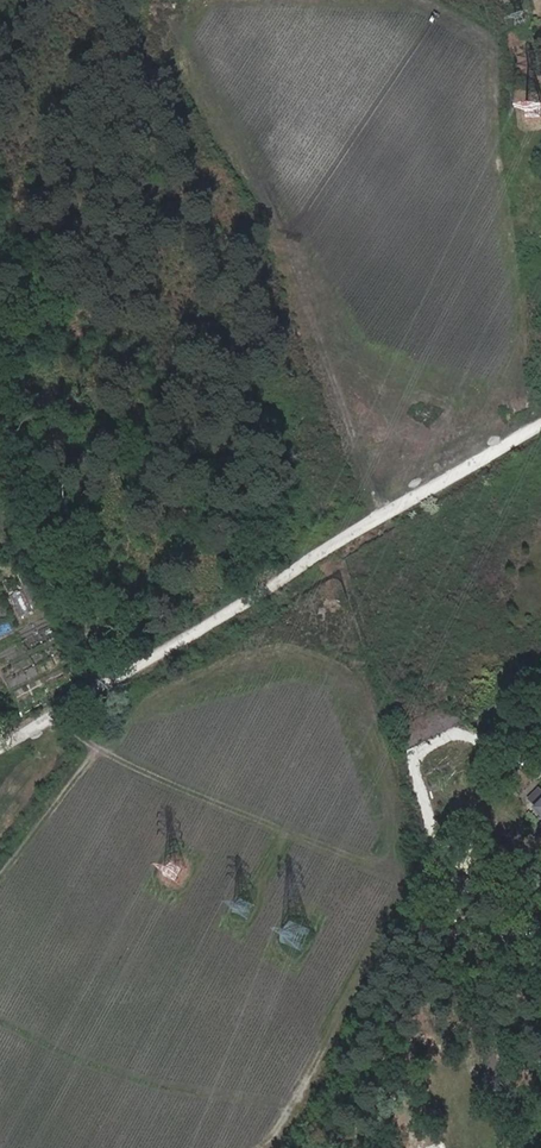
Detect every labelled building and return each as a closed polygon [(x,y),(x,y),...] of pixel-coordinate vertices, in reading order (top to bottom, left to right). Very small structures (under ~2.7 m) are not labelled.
[(36,777),(31,783),(37,788),(41,781),(36,777)] [(540,815),(540,784),(525,799),(540,815)] [(421,1113),(399,1116),(403,1147),(426,1147),(421,1113)]
